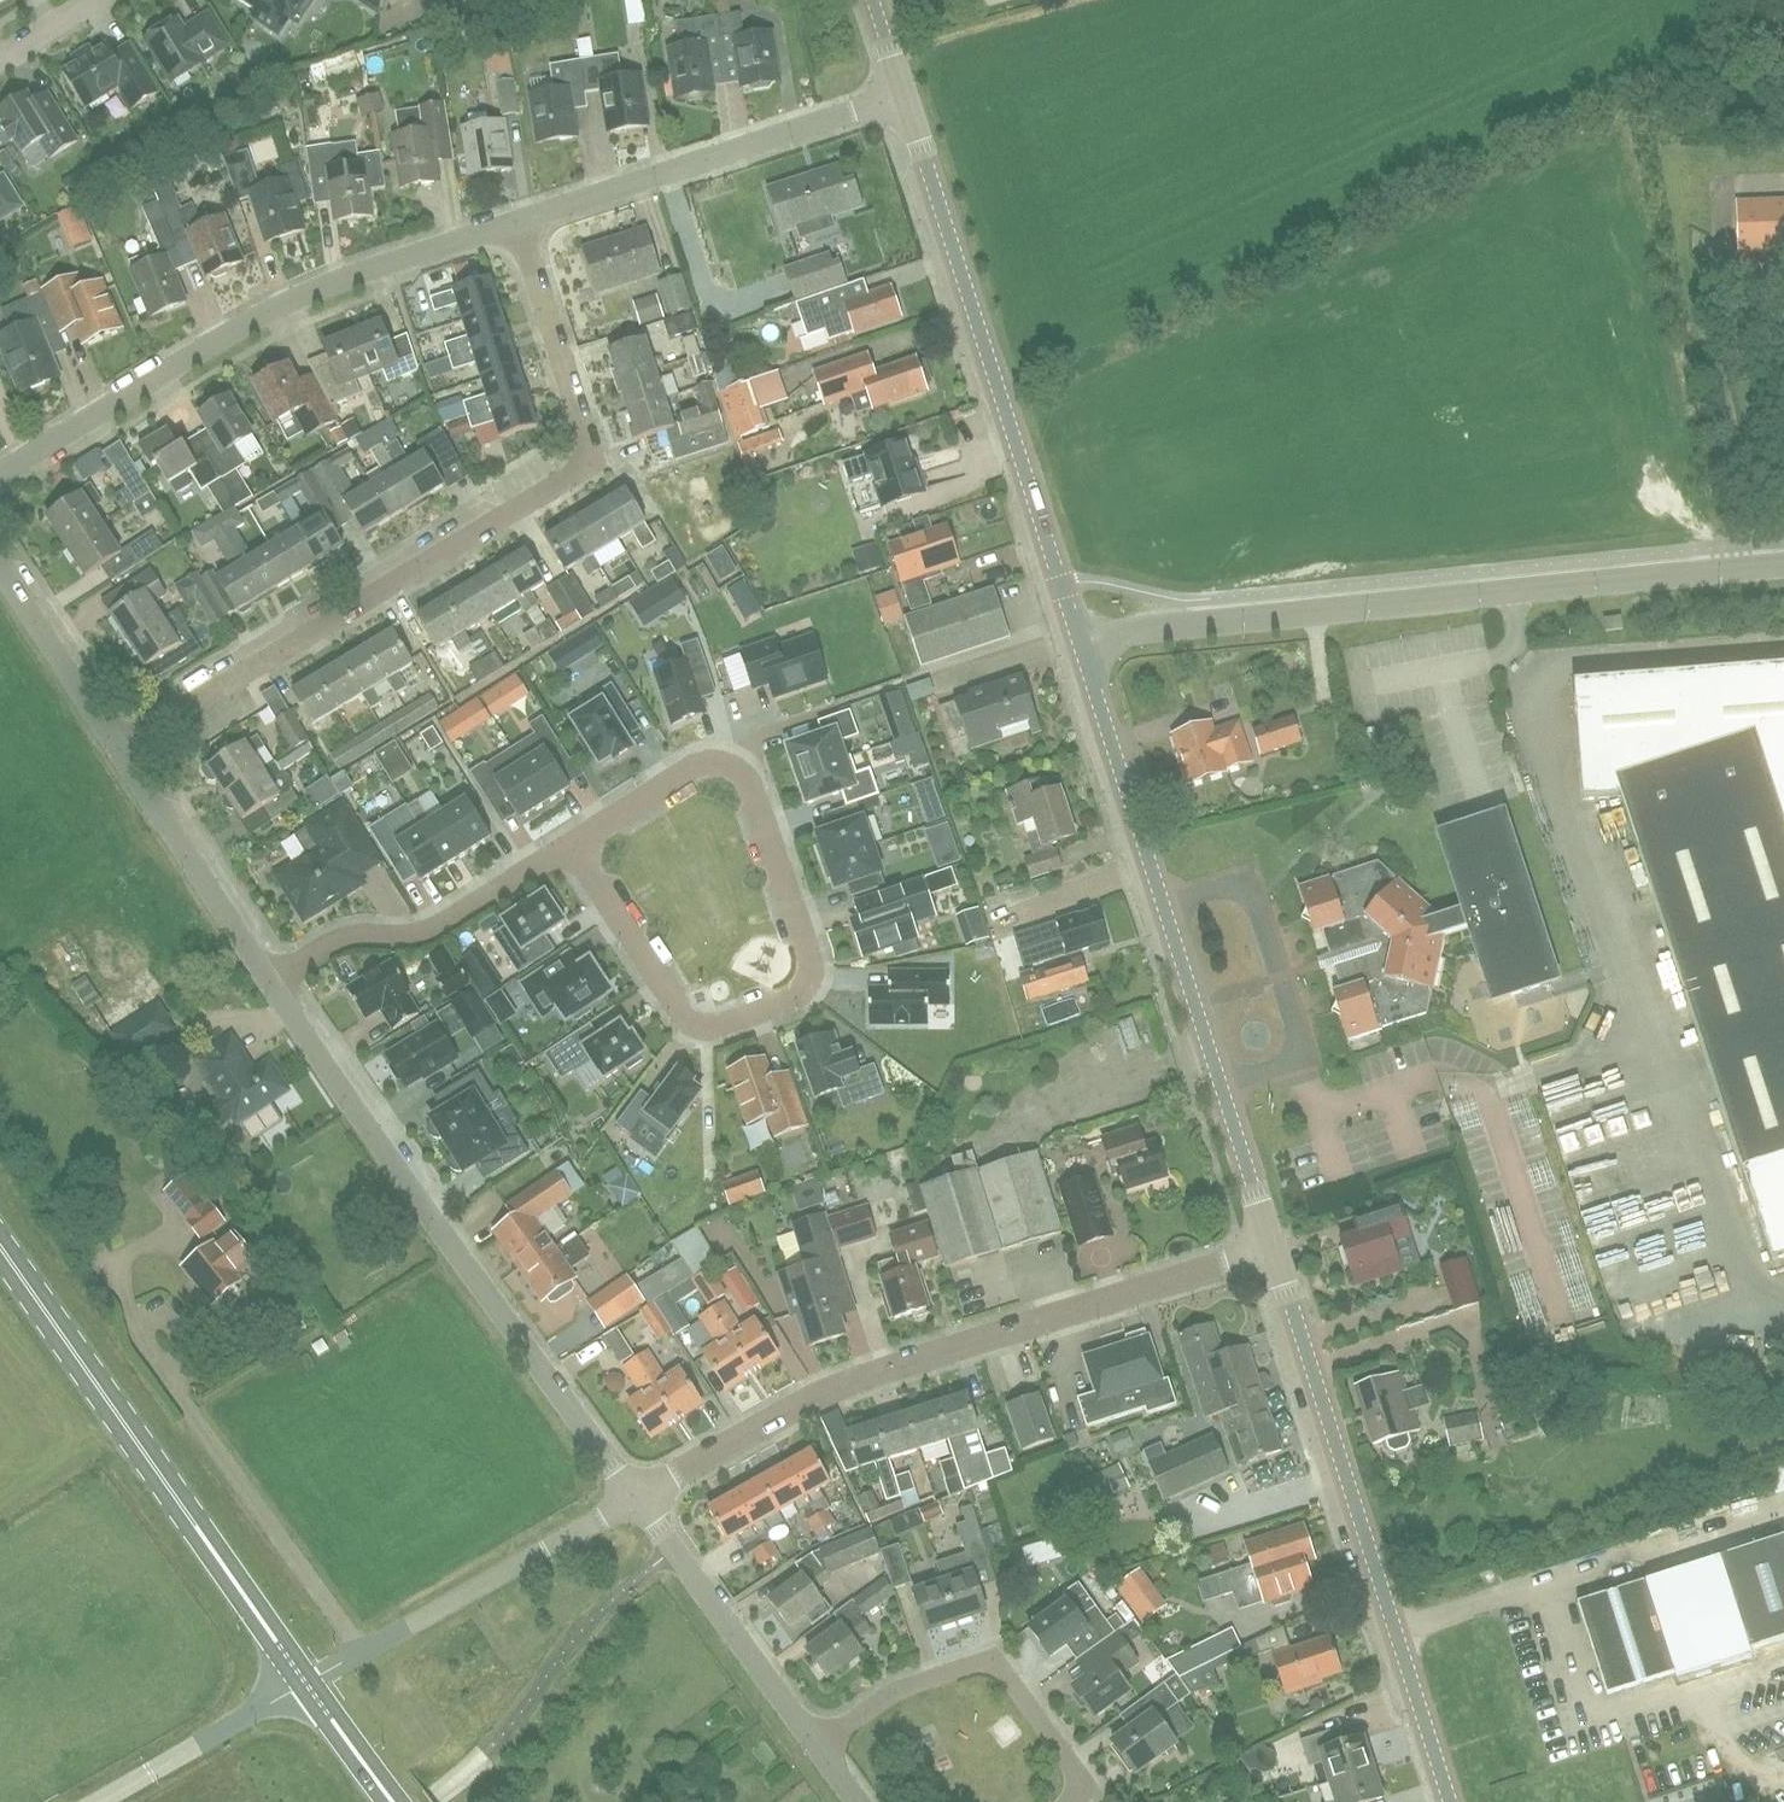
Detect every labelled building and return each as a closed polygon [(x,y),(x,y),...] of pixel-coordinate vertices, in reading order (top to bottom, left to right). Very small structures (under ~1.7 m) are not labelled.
[(238,1),(257,14),(253,19),(276,34),(287,17),(291,20),(301,5),(297,2),(299,0),(238,0),(238,1)] [(732,13),(730,0),(714,0),(717,15),(732,13)] [(633,4),(637,26),(650,23),(645,1),(633,4)] [(173,85),(187,76),(204,65),(202,63),(227,47),(208,16),(184,32),(177,21),(165,29),(161,27),(151,34),(151,38),(146,40),(173,85)] [(717,20),(724,58),(737,56),(743,90),(748,89),(753,93),(768,91),(772,86),(778,85),(771,36),(744,40),(740,17),(717,20)] [(679,26),(683,49),(669,51),(678,100),(685,99),(689,103),(705,101),(708,95),(715,94),(709,60),(724,58),(717,20),(694,24),(679,26)] [(582,64),(586,93),(603,91),(610,133),(647,127),(639,79),(622,82),(618,58),(593,62),(590,42),(577,44),(581,64),(582,64)] [(129,49),(113,58),(106,47),(94,55),(89,48),(72,58),(77,66),(64,73),(86,107),(120,86),(126,96),(123,98),(131,111),(157,95),(129,49)] [(582,64),(581,64),(551,68),(556,93),(531,97),(539,144),(578,137),(572,101),(587,98),(586,93),(582,64)] [(503,120),(520,117),(514,76),(500,78),(501,85),(497,85),(503,120)] [(32,103),(28,96),(0,113),(0,116),(6,127),(3,128),(12,142),(15,141),(23,154),(41,142),(50,157),(51,159),(77,143),(60,114),(47,93),(32,103)] [(364,121),(386,113),(380,95),(358,102),(364,121)] [(396,114),(399,137),(395,137),(402,188),(439,183),(435,155),(452,152),(445,106),(420,109),(420,110),(396,114)] [(472,177),(512,171),(504,124),(464,130),(472,177)] [(332,147),(332,146),(307,150),(314,197),(332,194),(334,203),(336,222),(373,217),(369,191),(386,188),(381,154),(359,157),(360,166),(335,170),(332,147)] [(262,192),(248,151),(224,159),(238,202),(252,198),(267,243),(304,231),(296,206),(312,200),(298,160),(276,167),(283,185),(262,192)] [(784,234),(853,211),(862,208),(854,186),(845,189),(840,174),(812,183),(811,180),(771,193),(784,234)] [(0,180),(0,222),(23,208),(4,178),(0,180)] [(154,186),(160,202),(178,245),(192,240),(208,278),(210,277),(216,280),(228,275),(229,269),(243,264),(224,218),(202,227),(193,205),(182,209),(170,180),(154,186)] [(178,245),(160,202),(143,208),(160,250),(130,262),(152,316),(185,302),(166,255),(179,249),(178,245)] [(1738,204),(1740,247),(1783,246),(1783,202),(1738,204)] [(93,225),(72,229),(76,248),(97,243),(93,225)] [(599,293),(659,273),(647,237),(619,246),(616,242),(586,252),(599,293)] [(799,301),(820,293),(846,285),(840,267),(833,269),(829,259),(789,273),(799,301)] [(101,284),(87,290),(81,277),(46,292),(64,333),(78,327),(86,346),(121,331),(101,284)] [(669,318),(672,317),(692,311),(694,310),(684,280),(683,277),(659,285),(665,305),(669,318)] [(464,322),(500,310),(490,280),(431,299),(435,313),(458,306),(464,322)] [(839,290),(839,289),(796,304),(802,322),(820,316),(829,342),(855,333),(856,334),(902,318),(892,290),(870,298),(846,306),(840,309),(834,292),(839,290)] [(30,307),(46,300),(41,290),(26,296),(30,307)] [(46,300),(30,307),(7,317),(15,334),(0,341),(21,393),(59,377),(52,359),(66,352),(46,300)] [(777,311),(779,318),(802,321),(796,304),(777,311)] [(500,310),(464,322),(469,337),(446,345),(450,359),(509,340),(500,310)] [(671,341),(698,332),(693,315),(666,324),(671,341)] [(353,336),(369,375),(382,370),(387,383),(418,370),(409,346),(392,353),(381,325),(353,336)] [(369,375),(353,336),(325,347),(336,376),(319,383),(331,408),(361,395),(355,381),(369,375)] [(689,360),(701,356),(695,339),(683,342),(689,360)] [(509,340),(450,359),(454,372),(477,365),(482,381),(519,369),(509,340)] [(619,382),(657,370),(647,341),(610,353),(619,382)] [(701,356),(689,360),(695,380),(707,376),(701,356)] [(917,360),(875,375),(868,357),(816,376),(827,406),(868,391),(875,410),(928,391),(927,389),(933,383),(926,363),(917,363),(917,360)] [(336,421),(317,384),(306,364),(292,372),(289,367),(255,384),(275,423),(297,412),(309,435),(336,421)] [(519,369),(482,381),(487,397),(464,404),(468,417),(528,398),(519,369)] [(657,370),(619,382),(628,411),(666,399),(657,370)] [(731,429),(733,436),(743,433),(768,425),(763,406),(754,379),(753,379),(729,386),(718,389),(729,424),(731,429)] [(696,389),(703,411),(677,419),(684,439),(723,426),(710,385),(696,389)] [(528,398),(468,417),(472,430),(496,423),(501,440),(538,428),(528,398)] [(666,399),(628,411),(637,441),(675,429),(666,399)] [(208,455),(223,479),(245,466),(234,448),(253,437),(230,400),(224,403),(224,402),(219,401),(214,402),(210,404),(207,408),(206,413),(206,414),(202,416),(221,447),(208,455)] [(436,474),(458,460),(443,430),(418,446),(424,456),(411,464),(395,439),(400,436),(390,421),(373,430),(383,446),(398,471),(418,504),(444,488),(436,474)] [(383,446),(373,430),(356,441),(366,457),(383,446)] [(223,479),(208,455),(205,450),(192,458),(184,445),(179,448),(168,431),(139,448),(152,469),(158,466),(170,484),(189,472),(202,492),(207,488),(223,479)] [(739,445),(751,483),(763,479),(754,453),(784,444),(780,432),(739,445)] [(916,475),(906,445),(868,458),(844,466),(850,485),(874,477),(885,509),(927,495),(920,474),(916,475)] [(353,489),(341,469),(336,459),(315,472),(332,502),(353,489)] [(153,494),(134,464),(118,474),(127,489),(115,497),(124,512),(132,507),(136,504),(153,494)] [(418,504),(398,471),(372,488),(391,520),(418,504)] [(302,494),(311,509),(326,500),(311,474),(276,495),(282,506),(302,494)] [(65,549),(102,525),(92,511),(102,505),(90,486),(57,507),(60,512),(47,520),(65,549)] [(391,520),(372,488),(345,504),(364,536),(391,520)] [(600,507),(620,542),(633,534),(645,553),(657,545),(646,527),(646,526),(625,492),(600,507)] [(282,506),(276,495),(258,505),(264,516),(282,506)] [(574,522),(595,557),(620,542),(600,507),(574,522)] [(291,581),(271,549),(254,559),(237,531),(245,526),(235,509),(218,520),(265,597),(291,581)] [(344,549),(335,533),(324,516),(298,532),(317,565),(329,557),(331,560),(334,561),(344,554),(345,551),(343,549),(344,549)] [(265,597),(218,520),(194,535),(204,551),(215,544),(232,572),(218,580),(213,573),(202,580),(210,592),(219,608),(226,618),(237,611),(238,613),(239,612),(241,614),(244,615),(252,610),(253,607),(252,605),(265,597)] [(595,557),(574,522),(547,538),(568,573),(582,565),(590,579),(603,571),(595,557)] [(102,525),(65,549),(84,578),(121,555),(120,554),(102,525)] [(960,566),(948,529),(891,548),(913,613),(932,607),(924,584),(937,580),(936,574),(960,566)] [(271,549),(291,581),(317,565),(298,532),(271,549)] [(120,554),(121,555),(131,570),(162,550),(152,533),(120,554)] [(874,546),(853,553),(861,576),(882,569),(874,546)] [(721,583),(737,573),(723,551),(707,560),(721,583)] [(499,569),(519,602),(527,616),(539,609),(530,595),(546,585),(527,552),(499,569)] [(670,564),(652,574),(656,580),(659,585),(677,575),(670,564)] [(473,585),(493,618),(519,602),(499,569),(473,585)] [(126,643),(163,619),(153,604),(166,596),(151,573),(102,605),(126,643)] [(202,580),(201,580),(198,575),(175,589),(186,606),(196,600),(210,592),(202,580)] [(560,584),(583,623),(597,614),(574,576),(560,584)] [(614,589),(621,601),(637,591),(630,579),(614,589)] [(673,581),(650,595),(662,615),(685,600),(673,581)] [(583,623),(560,584),(548,592),(565,620),(557,625),(563,635),(583,623)] [(493,618),(473,585),(447,601),(467,634),(493,618)] [(621,601),(614,589),(596,600),(603,611),(621,601)] [(227,620),(226,618),(219,608),(210,592),(196,600),(214,629),(227,620)] [(906,621),(922,669),(1010,640),(994,592),(906,621)] [(726,620),(742,611),(733,593),(699,611),(716,644),(734,635),(726,620)] [(467,634),(447,601),(419,618),(439,651),(467,634)] [(163,619),(126,643),(143,669),(163,656),(171,669),(201,650),(186,627),(173,636),(163,619)] [(536,630),(546,645),(559,637),(550,622),(536,630)] [(587,655),(602,646),(591,629),(577,638),(587,655)] [(546,645),(536,630),(524,638),(533,653),(546,645)] [(414,665),(395,632),(370,647),(390,680),(388,681),(397,696),(408,689),(399,674),(414,665)] [(775,643),(742,654),(754,689),(770,683),(775,698),(827,680),(813,638),(778,651),(775,643)] [(687,663),(656,674),(674,726),(706,715),(701,701),(693,676),(709,670),(699,641),(681,647),(687,663)] [(388,681),(390,680),(370,647),(345,663),(365,696),(363,696),(372,711),(383,705),(374,690),(388,681)] [(484,662),(493,677),(506,670),(496,654),(484,662)] [(493,677),(484,662),(470,670),(472,673),(465,677),(472,690),(493,677)] [(340,711),(363,696),(365,696),(345,663),(320,678),(340,711)] [(1622,798),(1743,1171),(1772,1262),(1783,1259),(1783,667),(1575,683),(1584,801),(1622,798)] [(340,711),(320,678),(294,693),(314,727),(340,711)] [(1033,735),(1041,733),(1023,679),(971,696),(972,700),(958,704),(958,703),(940,710),(952,745),(969,739),(973,751),(1003,741),(1001,734),(1030,725),(1033,735)] [(916,688),(921,704),(940,697),(935,682),(916,688)] [(614,719),(629,710),(613,685),(568,713),(583,737),(579,740),(588,755),(592,752),(601,766),(613,758),(616,762),(634,751),(614,719)] [(496,689),(481,699),(492,716),(507,707),(496,689)] [(408,711),(416,723),(440,708),(433,696),(408,711)] [(408,711),(407,712),(388,723),(383,726),(391,738),(416,723),(408,711)] [(788,748),(798,777),(846,760),(846,759),(841,744),(860,737),(851,712),(848,713),(819,723),(823,736),(788,748)] [(909,712),(887,720),(894,740),(916,733),(909,712)] [(295,750),(308,741),(292,714),(278,723),(295,750)] [(466,733),(455,716),(440,725),(451,742),(466,733)] [(521,766),(546,806),(571,790),(569,786),(559,770),(571,762),(543,718),(529,726),(545,751),(521,766)] [(1261,757),(1303,744),(1295,719),(1253,732),(1261,757)] [(1252,765),(1247,750),(1238,723),(1213,730),(1212,725),(1173,738),(1190,788),(1228,775),(1228,773),(1252,765)] [(358,741),(366,754),(391,738),(383,726),(358,741)] [(421,736),(431,753),(444,745),(434,728),(421,736)] [(226,794),(262,771),(252,755),(264,748),(258,737),(218,763),(211,761),(204,766),(203,771),(209,781),(214,782),(217,780),(226,794)] [(366,754),(358,741),(332,757),(339,770),(366,754)] [(375,756),(385,772),(405,759),(395,743),(375,756)] [(808,805),(842,793),(847,807),(880,796),(871,770),(857,774),(851,757),(846,759),(846,760),(798,777),(808,805)] [(928,759),(911,765),(917,784),(935,778),(928,759)] [(262,771),(226,794),(227,796),(224,800),(224,805),(226,809),(231,811),(235,810),(243,821),(262,809),(271,823),(299,805),(290,790),(291,785),(289,779),(285,776),(281,775),(280,774),(273,764),(262,771)] [(470,773),(494,811),(508,802),(517,816),(520,822),(546,806),(521,766),(497,781),(485,764),(470,773)] [(922,803),(939,797),(933,781),(917,787),(922,803)] [(1052,847),(1076,838),(1060,792),(1049,796),(1044,782),(1008,794),(1013,807),(1010,808),(1012,813),(1015,814),(1019,826),(1036,820),(1040,833),(1028,837),(1036,859),(1027,863),(1033,880),(1063,870),(1057,852),(1054,853),(1052,847)] [(467,800),(445,813),(470,853),(492,840),(467,800)] [(411,814),(421,829),(446,869),(470,853),(445,813),(431,822),(418,802),(408,808),(411,814)] [(830,831),(828,831),(818,835),(822,846),(817,847),(823,864),(873,847),(864,819),(863,820),(857,804),(828,815),(832,827),(830,831)] [(280,878),(282,882),(295,903),(293,904),(302,919),(309,920),(323,911),(321,909),(361,884),(356,877),(379,863),(344,807),(309,828),(323,851),(280,878)] [(1380,1031),(1380,1029),(1383,1028),(1383,1030),(1428,1016),(1433,993),(1431,993),(1432,990),(1434,990),(1445,936),(1469,928),(1494,1002),(1559,981),(1505,814),(1439,835),(1463,910),(1439,918),(1399,881),(1397,883),(1395,881),(1396,879),(1379,863),(1335,877),(1335,879),(1332,880),(1331,878),(1300,888),(1315,935),(1324,932),(1332,956),(1323,959),(1326,970),(1335,967),(1343,992),(1334,995),(1349,1041),(1380,1031)] [(421,884),(446,869),(421,829),(398,843),(388,828),(384,821),(370,830),(396,872),(409,864),(417,877),(421,884)] [(883,874),(873,847),(823,864),(828,880),(833,879),(837,890),(849,886),(853,888),(857,897),(886,887),(882,874),(883,874)] [(957,849),(934,857),(940,871),(963,863),(957,849)] [(953,869),(927,878),(933,896),(959,887),(953,869)] [(934,915),(930,905),(922,880),(879,895),(880,895),(857,903),(862,920),(853,923),(865,956),(893,946),(897,958),(918,951),(914,939),(916,938),(911,923),(934,915)] [(546,894),(529,905),(529,904),(520,910),(520,911),(503,922),(518,944),(506,953),(519,973),(554,951),(545,937),(566,924),(546,894)] [(1071,958),(1110,944),(1099,910),(1027,933),(1032,951),(1066,940),(1071,958)] [(965,915),(968,925),(982,920),(978,911),(965,915)] [(992,944),(968,949),(972,971),(996,966),(992,944)] [(544,1018),(558,1009),(567,1023),(574,1018),(576,1022),(592,1012),(589,1008),(611,994),(603,981),(607,978),(597,962),(593,965),(590,961),(580,968),(571,954),(522,985),(544,1018)] [(1029,1004),(1090,985),(1082,960),(1021,979),(1029,1004)] [(392,964),(347,991),(365,1020),(381,1010),(394,1031),(418,1016),(406,995),(410,993),(392,964)] [(460,968),(437,982),(447,998),(470,984),(460,968)] [(476,987),(484,999),(503,987),(495,974),(476,987)] [(929,1005),(950,1005),(950,974),(918,974),(891,974),(891,991),(871,991),(871,1026),(929,1026),(929,1005)] [(474,1038),(494,1026),(474,993),(454,1006),(474,1038)] [(516,1016),(501,993),(487,1003),(502,1025),(516,1016)] [(173,1030),(166,1019),(170,1017),(160,1002),(113,1033),(122,1048),(126,1046),(133,1057),(173,1030)] [(622,1024),(600,1038),(579,1052),(570,1039),(545,1056),(562,1082),(592,1062),(605,1081),(626,1067),(629,1071),(644,1061),(641,1057),(646,1054),(633,1034),(630,1037),(622,1024)] [(403,1082),(407,1088),(424,1078),(425,1080),(458,1060),(437,1027),(388,1057),(392,1063),(391,1069),(398,1080),(403,1082)] [(1114,1028),(1115,1054),(1149,1053),(1148,1027),(1114,1028)] [(804,1065),(815,1095),(817,1100),(851,1088),(857,1104),(885,1094),(875,1067),(859,1073),(852,1055),(843,1058),(835,1036),(819,1041),(818,1037),(802,1042),(804,1047),(798,1049),(803,1061),(801,1061),(802,1066),(804,1065)] [(244,1057),(232,1038),(198,1061),(225,1101),(210,1110),(220,1125),(234,1115),(239,1122),(287,1090),(270,1063),(252,1075),(242,1059),(244,1057)] [(1556,1112),(1639,1087),(1628,1052),(1545,1076),(1556,1112)] [(787,1075),(771,1081),(764,1061),(731,1073),(750,1125),(771,1118),(778,1137),(806,1127),(787,1075)] [(666,1141),(702,1093),(692,1085),(695,1082),(679,1070),(655,1102),(642,1092),(617,1126),(632,1137),(642,1123),(666,1141)] [(444,1139),(449,1146),(490,1121),(481,1106),(495,1098),(479,1071),(453,1088),(461,1102),(433,1120),(433,1121),(430,1125),(429,1130),(430,1135),(434,1139),(439,1140),(444,1139)] [(538,1095),(528,1104),(543,1120),(553,1111),(538,1095)] [(1565,1143),(1607,1129),(1602,1113),(1560,1126),(1565,1143)] [(1613,1148),(1652,1134),(1645,1117),(1607,1131),(1613,1148)] [(490,1121),(449,1146),(454,1154),(450,1158),(449,1163),(450,1169),(454,1172),(459,1173),(465,1172),(465,1173),(494,1155),(503,1170),(530,1154),(513,1127),(499,1136),(490,1121)] [(1128,1192),(1168,1179),(1156,1144),(1144,1149),(1138,1131),(1103,1142),(1115,1176),(1122,1174),(1128,1192)] [(1576,1174),(1580,1188),(1664,1166),(1659,1147),(1615,1159),(1617,1164),(1576,1174)] [(1037,1155),(978,1173),(973,1156),(955,1162),(960,1178),(922,1190),(947,1270),(1062,1234),(1037,1155)] [(1607,1191),(1605,1188),(1582,1195),(1588,1212),(1672,1184),(1667,1167),(1623,1181),(1624,1186),(1607,1191)] [(573,1196),(557,1172),(505,1207),(514,1220),(495,1233),(520,1269),(552,1246),(536,1223),(573,1196)] [(816,1181),(801,1185),(808,1207),(823,1202),(816,1181)] [(1081,1248),(1112,1238),(1095,1181),(1063,1191),(1081,1248)] [(735,1207),(773,1195),(769,1184),(731,1196),(735,1207)] [(1676,1198),(1682,1214),(1703,1206),(1697,1190),(1676,1198)] [(1342,1242),(1352,1273),(1357,1288),(1403,1273),(1393,1243),(1411,1237),(1402,1207),(1355,1222),(1360,1237),(1342,1242)] [(186,1226),(199,1242),(222,1223),(209,1208),(186,1226)] [(840,1250),(876,1238),(867,1210),(831,1221),(840,1250)] [(847,1296),(836,1261),(823,1220),(796,1229),(809,1270),(782,1279),(794,1318),(799,1316),(810,1349),(845,1338),(833,1300),(847,1296)] [(1710,1254),(1726,1247),(1715,1220),(1698,1226),(1710,1254)] [(915,1321),(927,1318),(926,1313),(928,1312),(927,1309),(932,1308),(922,1276),(917,1278),(914,1267),(937,1259),(928,1229),(892,1240),(901,1269),(896,1271),(894,1263),(878,1268),(890,1306),(885,1307),(890,1322),(895,1320),(895,1322),(914,1316),(915,1321)] [(706,1231),(678,1244),(686,1261),(675,1267),(682,1283),(722,1264),(706,1231)] [(212,1247),(184,1270),(212,1306),(216,1303),(222,1310),(226,1310),(239,1300),(239,1296),(233,1289),(237,1286),(231,1279),(253,1262),(232,1236),(214,1250),(212,1247)] [(552,1246),(520,1269),(542,1302),(547,1299),(550,1304),(556,1304),(572,1293),(574,1287),(571,1282),(574,1279),(567,1270),(587,1256),(576,1240),(564,1249),(562,1246),(555,1251),(552,1246)] [(1610,1256),(1616,1272),(1656,1256),(1650,1241),(1610,1256)] [(1459,1312),(1481,1305),(1467,1261),(1445,1268),(1459,1312)] [(747,1315),(762,1305),(740,1269),(725,1279),(747,1315)] [(693,1283),(694,1285),(699,1294),(708,1308),(726,1296),(711,1271),(693,1283)] [(627,1277),(603,1294),(589,1304),(606,1328),(644,1301),(627,1277)] [(649,1306),(664,1297),(652,1279),(638,1287),(649,1306)] [(1655,1307),(1659,1320),(1741,1298),(1737,1282),(1676,1299),(1672,1284),(1630,1296),(1634,1312),(1655,1307)] [(699,1294),(694,1285),(671,1299),(677,1308),(699,1294)] [(691,1330),(677,1308),(671,1299),(661,1305),(681,1336),(691,1330)] [(713,1313),(753,1374),(778,1357),(757,1324),(743,1333),(725,1305),(713,1313)] [(656,1307),(643,1315),(661,1343),(674,1335),(656,1307)] [(753,1374),(713,1313),(700,1321),(719,1348),(705,1357),(727,1391),(753,1374)] [(1654,1327),(1631,1336),(1635,1347),(1658,1339),(1654,1327)] [(1181,1338),(1192,1369),(1207,1420),(1221,1416),(1238,1468),(1283,1454),(1248,1349),(1224,1357),(1214,1328),(1181,1338)] [(625,1370),(636,1362),(616,1331),(605,1338),(625,1370)] [(1149,1417),(1179,1408),(1170,1382),(1165,1384),(1150,1339),(1144,1341),(1142,1335),(1128,1340),(1130,1346),(1086,1360),(1097,1396),(1080,1402),(1089,1431),(1147,1412),(1149,1417)] [(577,1374),(602,1360),(596,1350),(571,1364),(577,1374)] [(636,1362),(677,1424),(703,1407),(680,1374),(667,1382),(649,1354),(636,1362)] [(677,1424),(636,1362),(625,1370),(643,1398),(629,1407),(652,1441),(677,1424)] [(1409,1442),(1407,1437),(1420,1432),(1413,1412),(1430,1407),(1423,1388),(1407,1393),(1401,1375),(1355,1390),(1375,1447),(1385,1443),(1387,1450),(1393,1453),(1405,1450),(1409,1442)] [(938,1407),(950,1444),(956,1462),(966,1495),(995,1482),(988,1458),(972,1463),(964,1439),(980,1433),(969,1397),(938,1407)] [(1055,1442),(1050,1429),(1039,1398),(1009,1409),(1025,1453),(1055,1442)] [(909,1417),(921,1453),(950,1444),(938,1407),(909,1417)] [(1451,1448),(1484,1442),(1479,1415),(1446,1422),(1451,1448)] [(880,1426),(891,1462),(921,1453),(909,1417),(880,1426)] [(891,1462),(880,1426),(831,1442),(847,1476),(861,1472),(877,1467),(888,1501),(902,1496),(897,1481),(891,1463),(891,1462)] [(1165,1501),(1212,1481),(1229,1473),(1214,1438),(1150,1466),(1165,1501)] [(789,1467),(813,1508),(825,1501),(820,1492),(832,1485),(813,1453),(789,1467)] [(988,1458),(995,1482),(1009,1477),(1002,1454),(988,1458)] [(952,1498),(966,1495),(956,1462),(942,1466),(952,1498)] [(1783,1496),(1783,1465),(1773,1469),(1782,1496),(1783,1496)] [(761,1483),(780,1515),(794,1507),(801,1515),(813,1508),(789,1467),(761,1483)] [(1129,1489),(1119,1467),(1060,1493),(1063,1499),(1067,1497),(1075,1514),(1129,1489)] [(897,1481),(902,1496),(916,1492),(911,1477),(897,1481)] [(734,1498),(758,1540),(771,1533),(765,1523),(780,1515),(761,1483),(734,1498)] [(870,1524),(906,1510),(902,1499),(880,1508),(873,1492),(858,1499),(870,1524)] [(758,1540),(734,1498),(710,1512),(729,1544),(739,1538),(745,1547),(758,1540)] [(925,1523),(944,1516),(940,1504),(921,1511),(925,1523)] [(944,1586),(957,1625),(985,1616),(970,1567),(989,1561),(972,1510),(963,1513),(967,1525),(958,1528),(966,1555),(938,1565),(944,1586)] [(818,1518),(826,1531),(835,1526),(827,1513),(818,1518)] [(826,1531),(818,1518),(810,1523),(818,1536),(826,1531)] [(1253,1567),(1215,1580),(1221,1600),(1233,1597),(1260,1588),(1266,1607),(1272,1605),(1273,1609),(1276,1611),(1291,1606),(1293,1602),(1292,1599),(1314,1591),(1305,1565),(1314,1563),(1311,1551),(1304,1530),(1247,1548),(1253,1567)] [(811,1556),(820,1568),(827,1577),(881,1554),(871,1531),(811,1556)] [(1720,1558),(1750,1651),(1783,1640),(1783,1538),(1720,1558)] [(763,1549),(770,1562),(779,1557),(772,1544),(763,1549)] [(1054,1546),(1029,1547),(1029,1564),(1055,1564),(1054,1546)] [(895,1592),(914,1585),(900,1547),(881,1553),(895,1592)] [(770,1562),(763,1549),(754,1554),(762,1567),(770,1562)] [(827,1577),(820,1568),(806,1579),(804,1578),(771,1603),(791,1629),(806,1618),(812,1626),(830,1613),(815,1594),(830,1582),(827,1577)] [(1139,1626),(1158,1612),(1163,1609),(1136,1572),(1112,1589),(1139,1626)] [(1672,1583),(1677,1599),(1698,1592),(1693,1576),(1672,1583)] [(855,1603),(864,1616),(866,1619),(897,1597),(885,1581),(855,1603)] [(1609,1697),(1677,1675),(1647,1584),(1579,1606),(1609,1697)] [(1064,1596),(1069,1602),(1030,1630),(1051,1659),(1077,1641),(1078,1643),(1081,1640),(1091,1654),(1126,1628),(1118,1617),(1108,1624),(1080,1585),(1064,1596)] [(957,1625),(944,1586),(914,1596),(927,1635),(957,1625)] [(870,1633),(860,1619),(844,1631),(842,1629),(808,1655),(828,1681),(863,1655),(855,1645),(870,1633)] [(1293,1652),(1291,1646),(1284,1627),(1255,1642),(1260,1655),(1272,1650),(1273,1653),(1288,1696),(1324,1684),(1323,1681),(1342,1675),(1331,1640),(1293,1652)] [(1094,1655),(1080,1665),(1091,1679),(1074,1692),(1096,1721),(1130,1696),(1120,1682),(1140,1666),(1118,1637),(1094,1655)] [(1216,1661),(1207,1642),(1166,1662),(1178,1676),(1179,1679),(1213,1662),(1216,1661)] [(1006,1660),(1019,1680),(1029,1674),(1017,1653),(1006,1660)] [(1213,1662),(1179,1679),(1191,1695),(1219,1685),(1213,1662)] [(1192,1697),(1191,1695),(1179,1679),(1178,1676),(1164,1686),(1137,1706),(1147,1720),(1132,1732),(1113,1745),(1136,1777),(1177,1747),(1175,1745),(1159,1722),(1179,1707),(1179,1706),(1192,1697)] [(1331,1785),(1375,1771),(1365,1741),(1338,1749),(1333,1734),(1302,1744),(1311,1770),(1325,1766),(1331,1785)] [(1331,1785),(1337,1801),(1381,1801),(1384,1801),(1375,1771),(1331,1785)]
